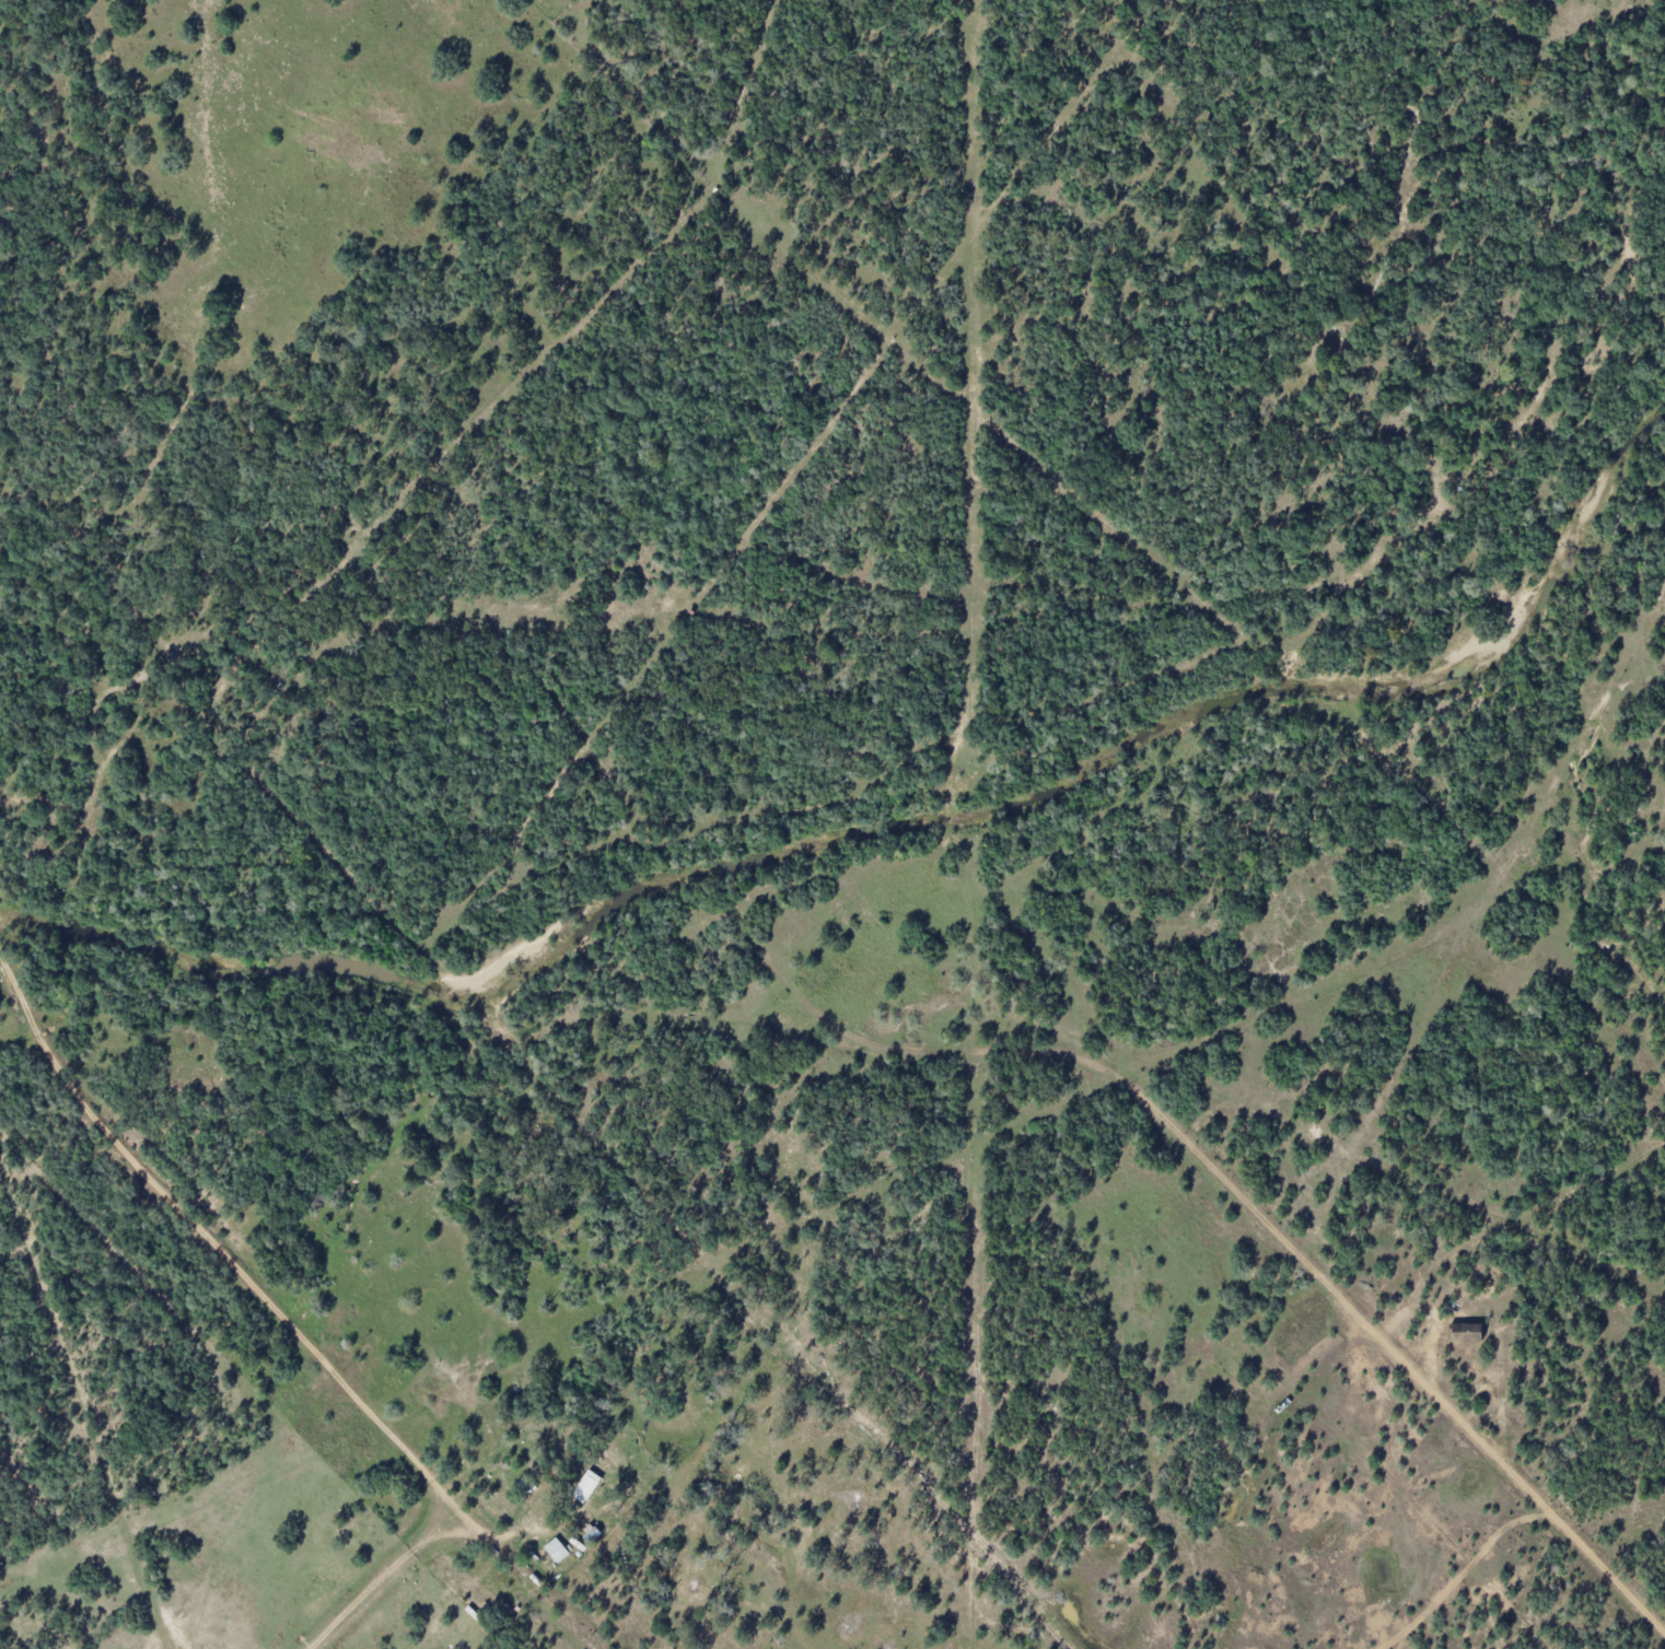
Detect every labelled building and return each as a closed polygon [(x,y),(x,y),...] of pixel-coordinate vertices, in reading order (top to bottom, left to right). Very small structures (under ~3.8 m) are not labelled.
[(1485,1342),(1485,1325),(1453,1324),(1453,1342),(1485,1342)] [(603,1478),(592,1471),(575,1496),(586,1504),(603,1478)] [(571,1554),(558,1537),(546,1547),(559,1564),(571,1554)]
